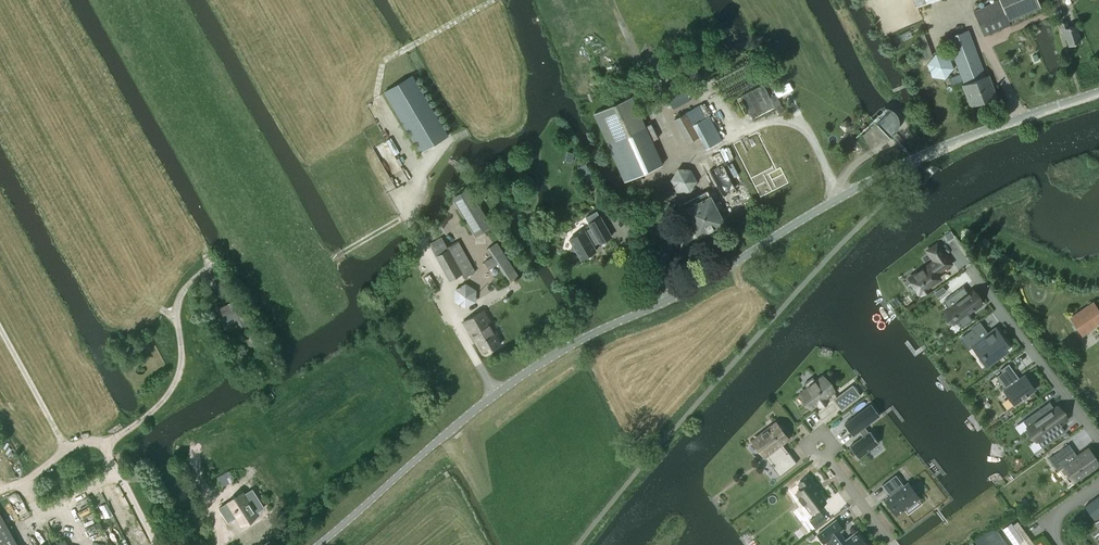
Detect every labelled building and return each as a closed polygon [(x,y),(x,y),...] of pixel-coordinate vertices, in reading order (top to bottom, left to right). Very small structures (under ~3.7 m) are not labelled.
[(974,10),(984,35),(1010,24),(1008,21),(999,0),(998,0),(974,10)] [(1079,41),(1074,25),(1064,28),(1062,23),(1059,23),(1064,38),(1066,38),(1068,45),(1079,41)] [(989,75),(986,76),(968,30),(946,38),(964,84),(962,85),(970,106),(996,96),(989,75)] [(948,56),(935,54),(927,64),(932,77),(945,79),(953,69),(948,56)] [(412,75),(385,92),(420,151),(448,135),(412,75)] [(668,101),(672,108),(690,99),(686,91),(668,101)] [(594,113),(616,160),(625,181),(662,165),(652,143),(631,97),(594,113)] [(721,140),(709,116),(706,118),(699,106),(674,119),(687,143),(704,134),(711,146),(721,140)] [(892,139),(893,134),(894,133),(895,132),(896,131),(897,130),(897,129),(898,128),(898,127),(899,125),(899,124),(899,123),(899,121),(899,120),(899,119),(898,118),(898,116),(897,115),(897,114),(896,113),(895,112),(894,111),(893,110),(892,109),(891,109),(890,108),(888,108),(887,107),(886,107),(886,106),(885,106),(884,107),(884,108),(891,110),(876,124),(891,139),(892,139)] [(723,150),(699,162),(719,201),(722,207),(726,215),(754,201),(746,185),(742,187),(723,150)] [(586,162),(577,168),(586,182),(595,177),(586,162)] [(671,180),(677,190),(690,191),(696,180),(691,169),(678,169),(671,180)] [(475,235),(492,225),(469,187),(452,198),(475,235)] [(708,191),(684,204),(700,237),(725,224),(708,191)] [(600,216),(600,217),(597,210),(585,216),(589,223),(588,223),(592,230),(586,233),(584,230),(569,239),(572,244),(570,250),(576,251),(581,259),(585,256),(590,257),(591,253),(596,250),(592,243),(598,240),(599,243),(611,236),(600,216)] [(450,280),(462,273),(465,277),(476,271),(458,240),(447,247),(442,237),(430,244),(444,269),(450,280)] [(490,268),(497,263),(510,282),(519,276),(497,242),(488,248),(493,256),(485,261),(490,268)] [(951,262),(937,243),(927,250),(934,260),(909,278),(919,292),(920,291),(921,293),(929,287),(928,285),(938,278),(935,273),(951,262)] [(455,300),(465,307),(476,301),(477,289),(467,282),(455,288),(455,300)] [(968,293),(963,286),(943,301),(962,327),(972,319),(966,310),(978,301),(970,291),(968,293)] [(232,312),(236,325),(245,321),(237,300),(218,307),(222,316),(232,312)] [(1071,317),(1083,335),(1098,325),(1098,311),(1093,302),(1071,317)] [(483,310),(463,321),(474,341),(476,340),(484,353),(500,344),(494,334),(496,333),(483,310)] [(967,333),(963,336),(966,340),(970,337),(974,342),(971,344),(981,358),(980,358),(980,359),(986,366),(1008,350),(1006,347),(1008,345),(997,330),(995,331),(994,329),(993,330),(988,333),(983,327),(980,329),(975,333),(972,329),(967,333)] [(229,339),(243,345),(247,338),(235,330),(229,339)] [(1008,363),(1000,369),(1002,372),(996,376),(1002,386),(1003,385),(1005,387),(1002,390),(1014,405),(1036,389),(1024,374),(1019,378),(1008,363)] [(852,384),(837,396),(822,377),(801,393),(812,407),(818,402),(819,404),(826,399),(825,399),(831,395),(833,399),(841,410),(861,395),(852,384)] [(1057,404),(1053,407),(1049,401),(1048,402),(1024,420),(1028,425),(1025,427),(1036,443),(1038,441),(1042,447),(1065,431),(1061,425),(1068,420),(1057,404)] [(870,403),(844,423),(853,435),(859,431),(865,427),(880,415),(870,403)] [(796,462),(781,443),(787,438),(776,423),(752,441),(764,458),(766,457),(779,475),(796,462)] [(869,431),(868,432),(865,427),(859,431),(863,436),(850,446),(859,458),(879,443),(869,431)] [(1048,458),(1057,471),(1063,467),(1074,483),(1098,465),(1098,462),(1088,446),(1076,455),(1068,444),(1048,458)] [(907,482),(903,485),(896,475),(882,485),(890,495),(884,499),(896,514),(919,497),(907,482)] [(817,507),(825,501),(818,492),(819,492),(807,477),(797,484),(800,488),(794,493),(809,512),(806,515),(815,528),(827,519),(817,507)] [(257,514),(253,508),(258,505),(258,504),(254,497),(252,497),(248,500),(243,493),(225,505),(229,512),(232,510),(241,524),(257,514)] [(1084,506),(1094,519),(1098,515),(1098,495),(1084,506)] [(0,512),(0,544),(19,544),(0,512)] [(1029,544),(1033,544),(1035,543),(1015,517),(1010,521),(1029,544)] [(838,531),(842,528),(836,520),(817,535),(824,544),(829,539),(834,544),(867,544),(857,532),(845,541),(838,531)] [(994,527),(994,528),(980,537),(979,535),(972,540),(976,544),(1007,544),(994,527)]
